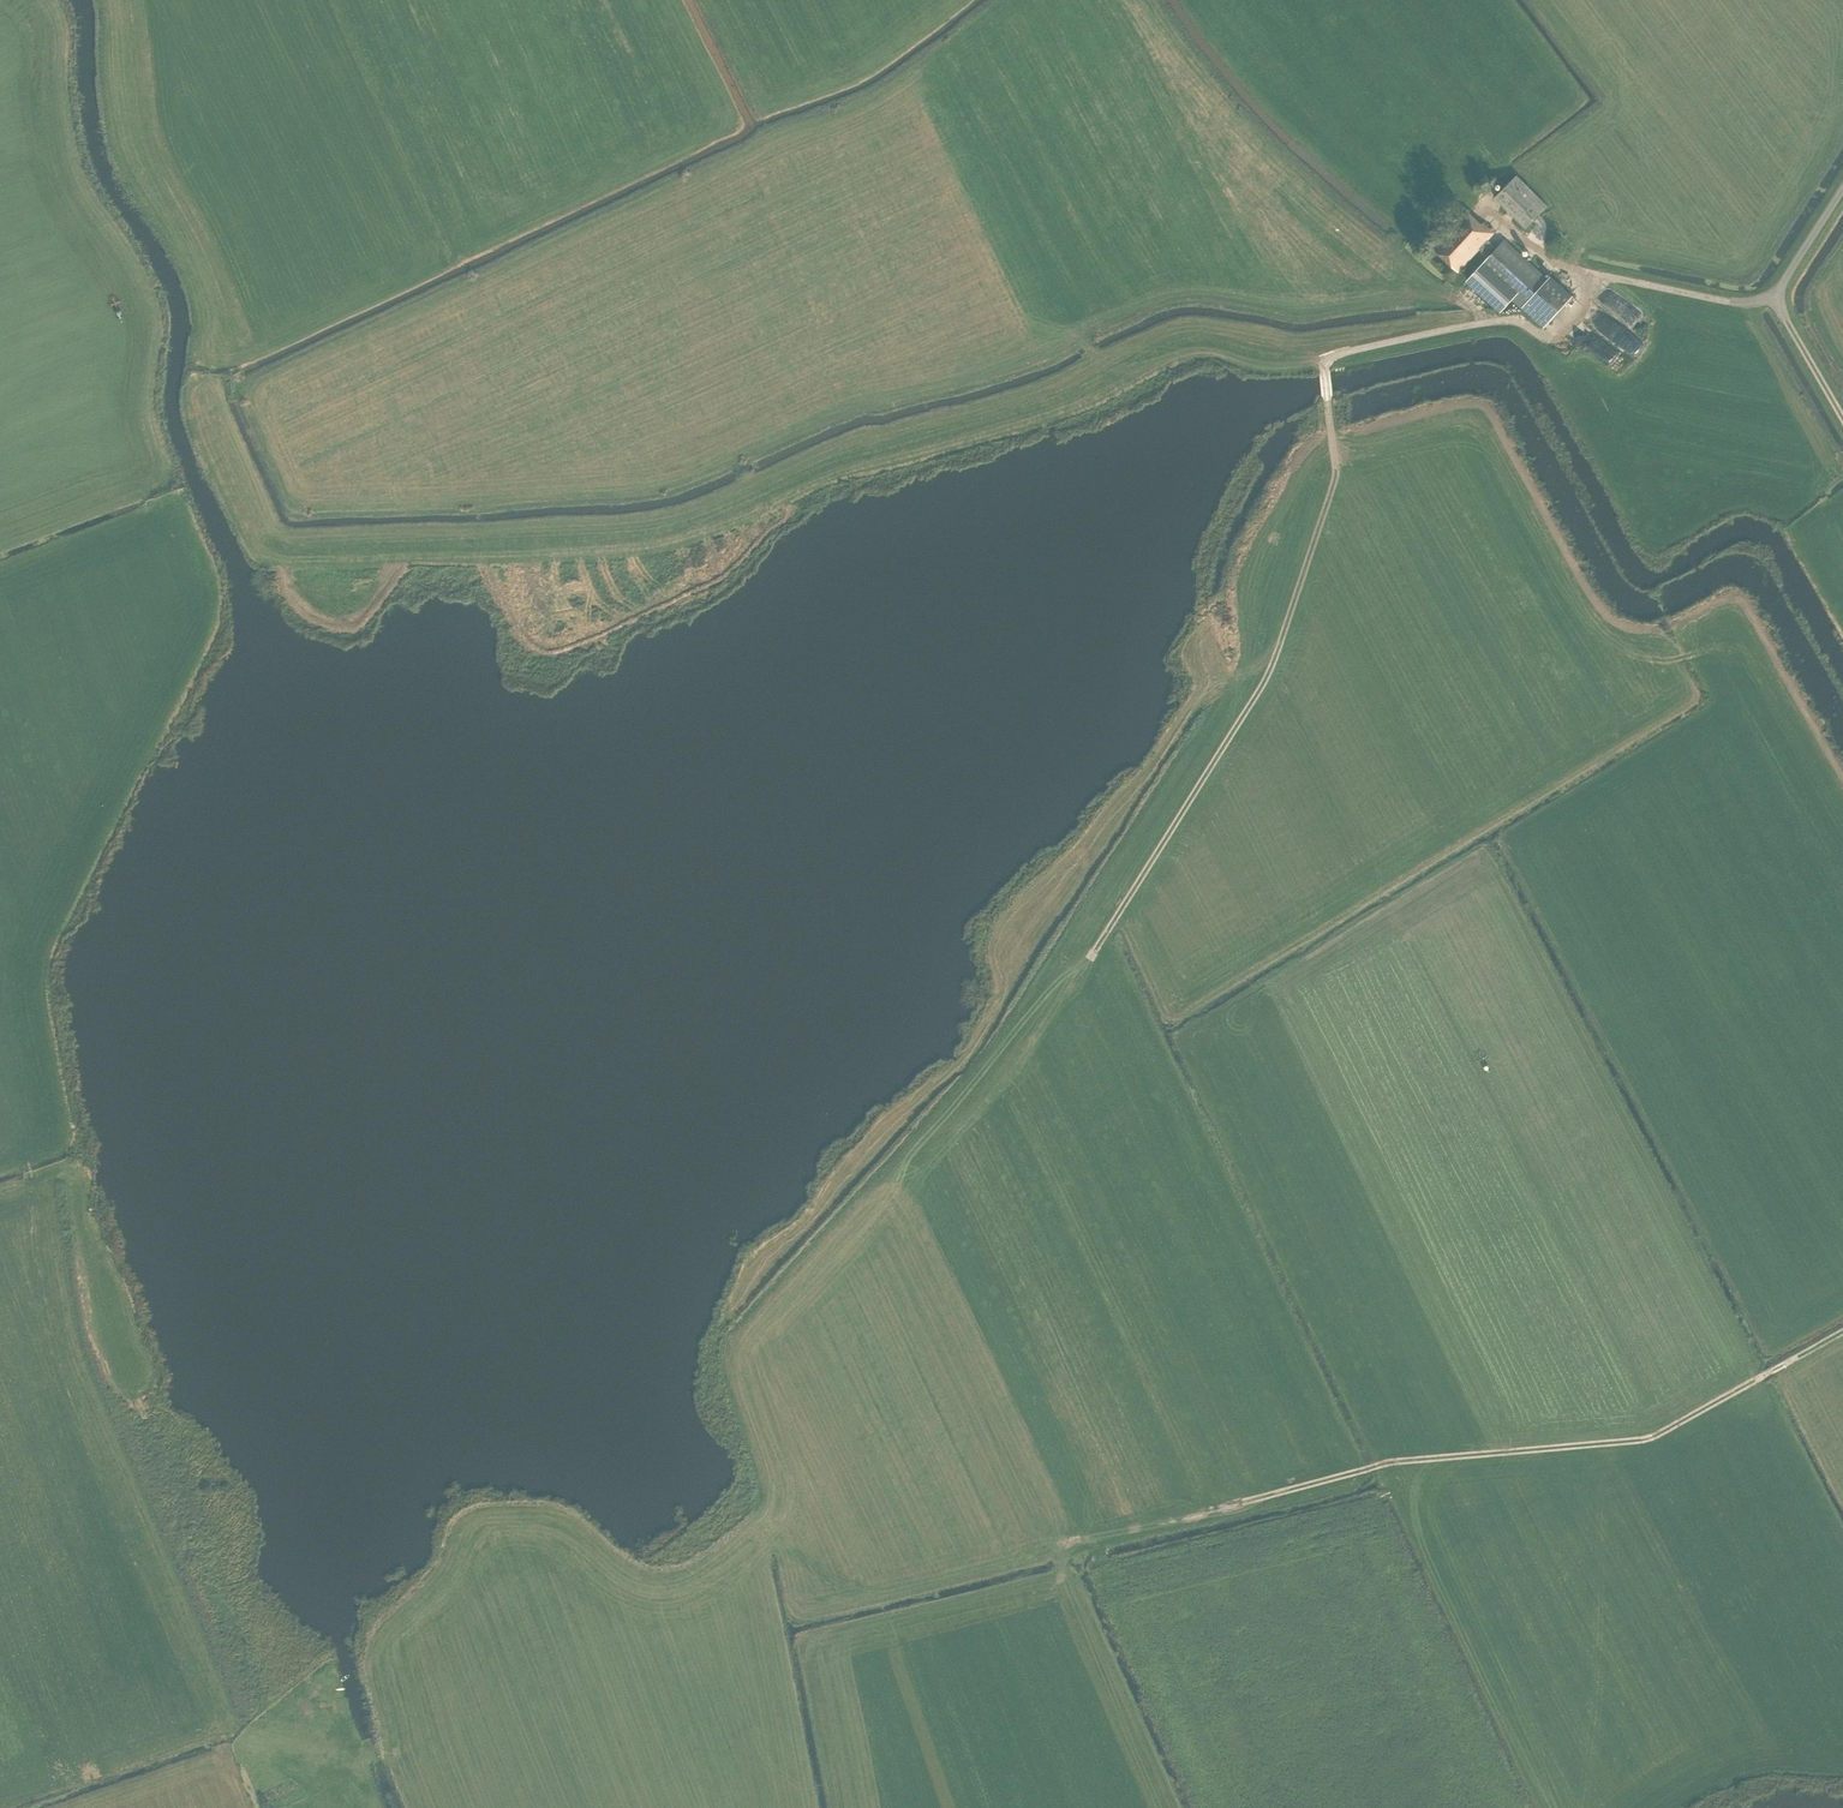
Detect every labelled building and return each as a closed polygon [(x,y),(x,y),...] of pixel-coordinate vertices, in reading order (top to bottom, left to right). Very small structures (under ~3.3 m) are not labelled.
[(1486,187),(1498,174),(1485,161),(1473,174),(1478,178),(1486,187)] [(1547,206),(1516,175),(1495,197),(1525,228),(1547,206)] [(1474,218),(1466,211),(1443,237),(1432,248),(1458,272),(1479,249),(1486,255),(1494,246),(1488,240),(1494,233),(1492,231),(1494,229),(1492,227),(1490,229),(1483,223),(1481,224),(1474,218)] [(1504,240),(1478,268),(1522,308),(1543,327),(1572,296),(1550,276),(1547,279),(1504,240)] [(1556,340),(1564,332),(1560,328),(1552,336),(1556,340)]
